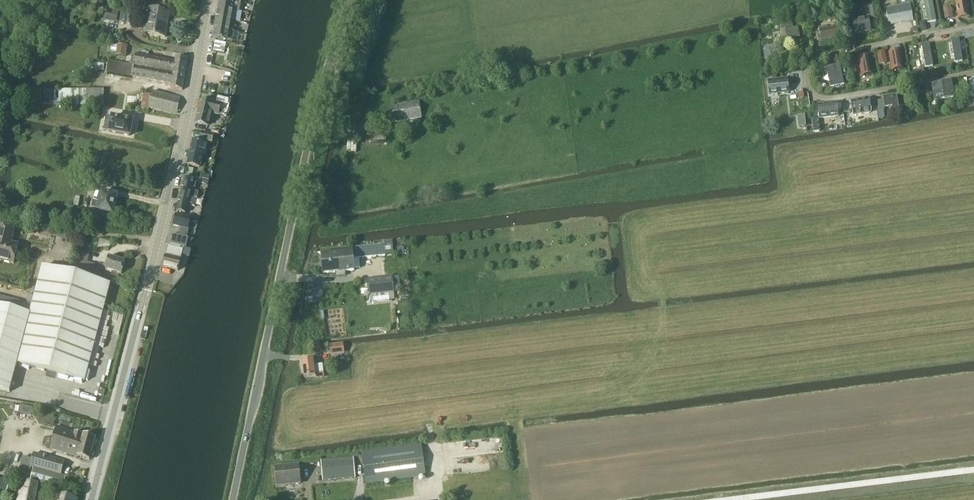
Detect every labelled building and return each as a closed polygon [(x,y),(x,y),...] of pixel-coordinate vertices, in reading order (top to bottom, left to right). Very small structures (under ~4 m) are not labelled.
[(218,8),(240,12),(241,6),(234,5),(235,1),(231,0),(219,0),(218,8)] [(936,21),(932,0),(923,0),(928,23),(936,21)] [(969,17),(966,0),(955,2),(958,19),(969,17)] [(21,15),(31,11),(27,1),(17,5),(21,15)] [(910,4),(886,9),(889,25),(913,20),(912,15),(911,9),(910,4)] [(871,19),(878,17),(875,7),(869,8),(871,19)] [(240,22),(242,12),(240,12),(218,8),(216,18),(235,21),(240,22)] [(165,38),(169,13),(150,10),(146,34),(165,38)] [(216,18),(214,28),(233,31),(235,21),(216,18)] [(855,34),(869,32),(867,20),(853,23),(855,34)] [(792,23),(780,26),(783,41),(800,38),(798,28),(793,28),(792,23)] [(232,42),(234,32),(233,31),(214,28),(212,38),(232,42)] [(821,41),(839,37),(837,28),(819,31),(821,41)] [(958,40),(951,41),(955,63),(962,61),(958,40)] [(224,54),(226,43),(215,42),(213,52),(224,54)] [(117,53),(117,55),(126,57),(127,47),(118,45),(118,46),(117,53)] [(929,45),(922,46),(925,67),(933,66),(929,45)] [(877,53),(879,65),(887,63),(885,51),(877,53)] [(130,65),(135,66),(135,67),(152,70),(167,72),(169,61),(148,57),(149,53),(142,52),(141,56),(136,56),(132,55),(130,65)] [(892,70),(902,68),(900,52),(889,54),(892,70)] [(174,73),(185,75),(188,59),(176,57),(176,62),(174,73)] [(849,69),(856,68),(854,57),(847,58),(849,69)] [(869,57),(858,59),(859,64),(861,78),(873,76),(870,62),(869,57)] [(131,67),(135,67),(135,66),(130,65),(109,61),(107,73),(129,77),(131,67)] [(172,84),(174,73),(176,62),(169,61),(167,72),(152,70),(151,81),(172,84)] [(840,64),(826,67),(830,87),(844,85),(840,64)] [(152,70),(135,67),(131,67),(129,77),(151,81),(152,70)] [(183,90),(185,75),(174,73),(172,84),(171,88),(183,90)] [(787,79),(767,81),(769,96),(789,94),(787,79)] [(950,83),(933,86),(933,89),(935,99),(935,102),(941,101),(946,100),(953,99),(952,96),(951,86),(950,83)] [(59,90),(59,107),(104,106),(104,90),(59,90)] [(969,91),(962,92),(964,103),(970,102),(969,91)] [(177,115),(181,98),(153,92),(152,95),(149,108),(177,115)] [(144,93),(141,109),(149,111),(149,108),(152,95),(144,93)] [(896,95),(882,97),(884,108),(892,107),(893,111),(892,111),(893,115),(900,113),(904,112),(903,106),(898,107),(896,95)] [(217,97),(215,104),(201,101),(196,124),(208,126),(209,120),(209,119),(213,120),(216,103),(230,106),(231,100),(217,97)] [(869,99),(850,102),(851,107),(853,116),(871,112),(869,99)] [(393,123),(422,118),(419,101),(390,106),(393,123)] [(837,103),(817,105),(819,120),(839,117),(837,103)] [(805,127),(804,115),(797,116),(798,128),(805,127)] [(106,116),(105,121),(111,122),(109,132),(130,136),(131,130),(133,130),(135,122),(133,122),(133,121),(106,116)] [(199,143),(193,142),(187,166),(199,169),(202,155),(204,156),(206,145),(206,143),(212,144),(214,136),(201,133),(199,141),(199,143)] [(184,177),(180,195),(197,198),(198,192),(191,191),(192,187),(195,188),(197,181),(193,180),(184,177)] [(94,202),(92,208),(99,209),(98,211),(113,215),(113,214),(114,214),(115,213),(117,212),(117,211),(117,209),(117,208),(117,207),(116,206),(115,206),(117,196),(102,193),(100,203),(94,202)] [(197,198),(180,195),(176,211),(185,213),(188,203),(192,204),(192,206),(195,207),(195,204),(196,204),(197,198)] [(190,219),(177,215),(175,215),(172,226),(181,228),(179,236),(173,235),(171,243),(181,246),(181,247),(186,248),(187,242),(184,241),(185,238),(186,238),(188,229),(190,219)] [(14,264),(18,249),(10,247),(14,231),(1,227),(0,231),(0,260),(14,264)] [(165,256),(163,267),(173,269),(176,270),(178,271),(183,250),(184,248),(170,245),(170,247),(169,247),(167,256),(165,256)] [(353,252),(321,255),(323,274),(355,271),(354,259),(385,256),(384,245),(352,248),(353,252)] [(74,271),(91,275),(93,264),(88,262),(89,256),(78,253),(74,271)] [(122,275),(125,262),(109,258),(106,271),(122,275)] [(43,267),(33,305),(18,364),(85,382),(111,285),(43,267)] [(394,292),(393,287),(393,277),(368,279),(369,295),(371,295),(394,292)] [(394,292),(371,295),(372,303),(389,301),(389,300),(395,299),(394,292)] [(33,305),(0,297),(0,390),(10,392),(18,364),(33,305)] [(343,344),(330,346),(331,355),(345,354),(348,354),(348,346),(347,344),(343,344)] [(313,359),(302,361),(304,378),(315,377),(315,378),(324,377),(323,370),(321,370),(320,365),(314,366),(313,359)] [(76,457),(82,434),(57,427),(50,450),(67,455),(76,457)] [(90,460),(96,438),(82,434),(76,457),(90,460)] [(366,484),(426,476),(421,445),(362,453),(366,484)] [(31,481),(63,489),(66,477),(61,476),(65,462),(35,454),(33,460),(31,467),(32,468),(34,468),(31,481)] [(23,458),(20,469),(31,472),(32,468),(31,467),(33,460),(23,458)] [(353,458),(321,461),(321,462),(323,481),(355,478),(353,458)] [(277,485),(300,483),(299,466),(276,468),(277,485)] [(7,491),(10,481),(0,479),(0,490),(7,491)] [(39,484),(22,481),(18,499),(36,499),(39,484)]
